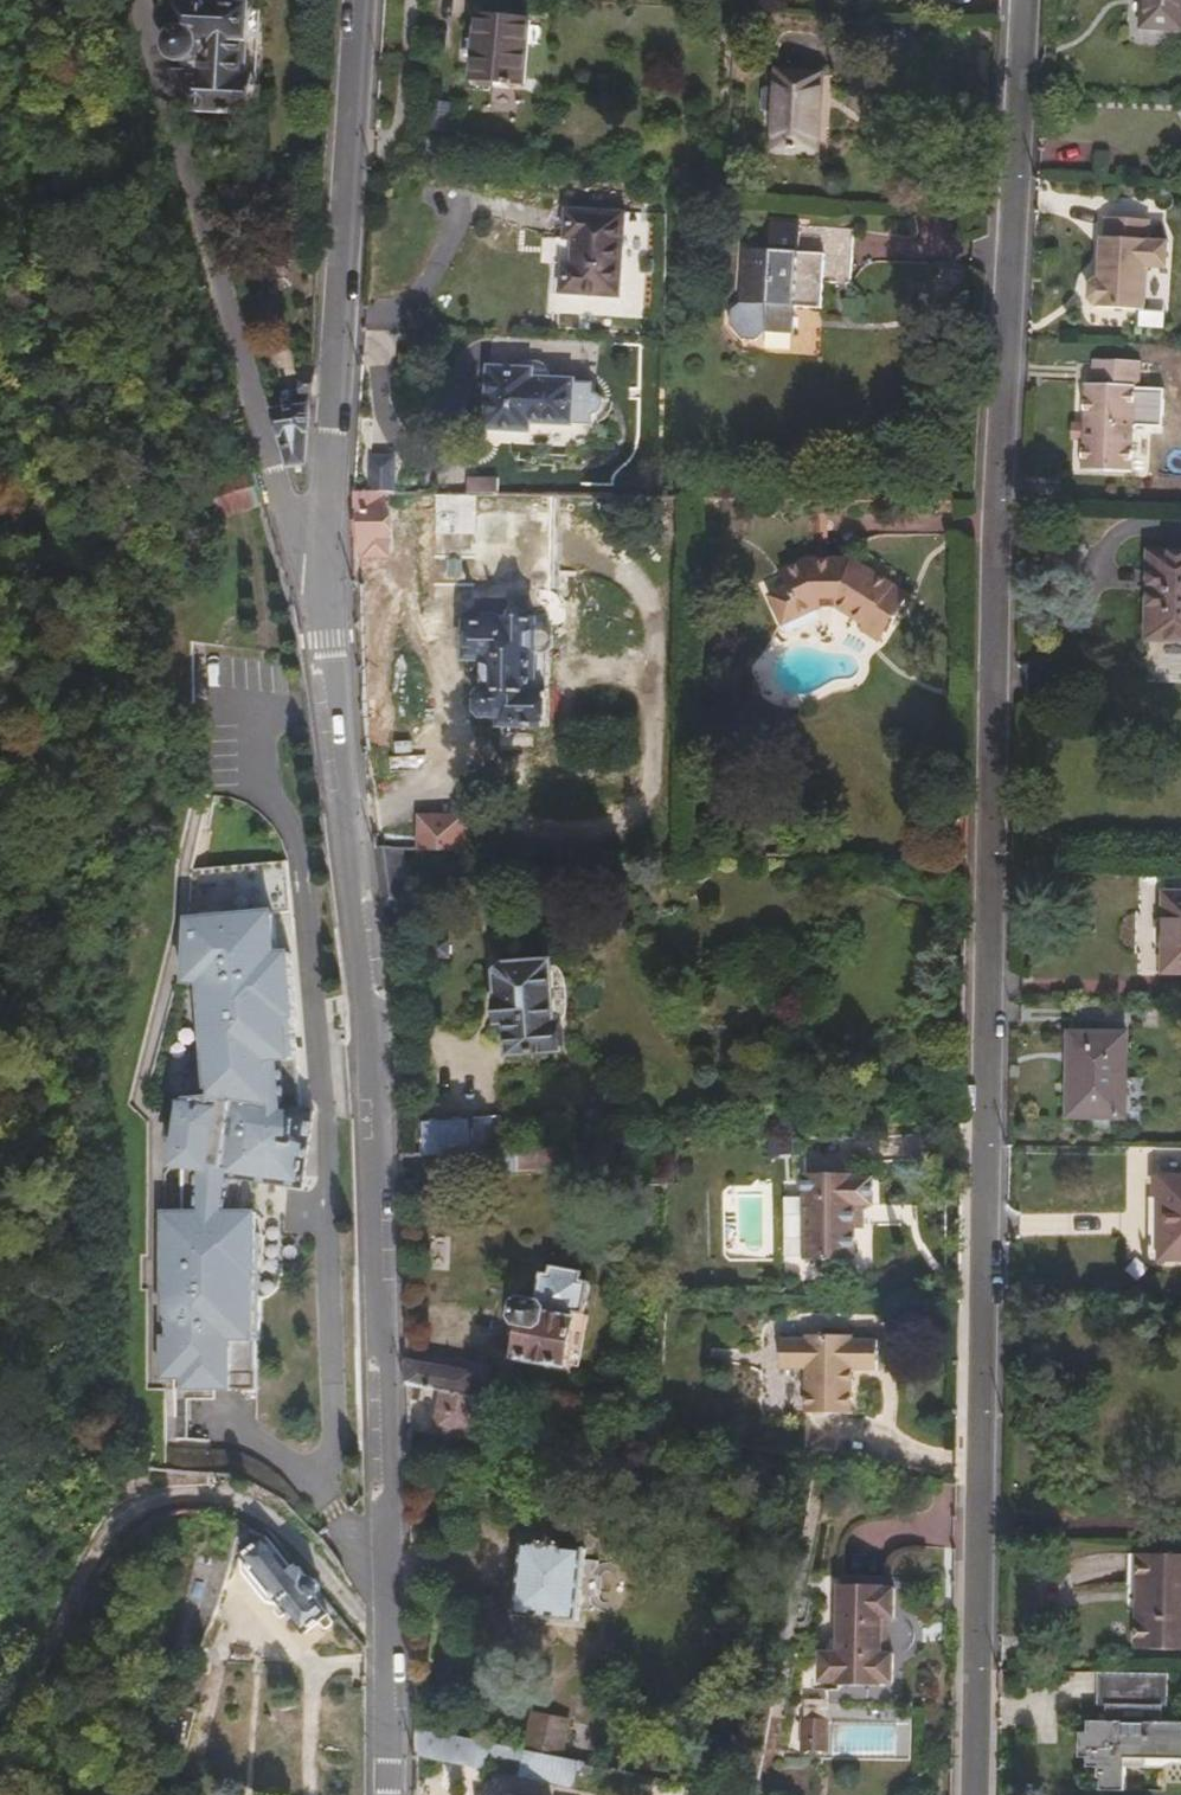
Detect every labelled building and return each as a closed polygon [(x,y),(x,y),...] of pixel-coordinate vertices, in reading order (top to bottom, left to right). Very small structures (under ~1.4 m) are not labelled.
[(1141,30),(1180,31),(1180,0),(1141,0),(1141,30)] [(251,79),(253,11),(165,8),(178,58),(199,68),(201,85),(183,76),(193,110),(261,113),(262,80),(251,79)] [(262,80),(263,12),(253,11),(251,79),(262,80)] [(527,83),(531,25),(480,20),(475,79),(527,83)] [(201,85),(199,68),(178,58),(183,76),(201,85)] [(818,153),(820,76),(778,75),(777,151),(818,153)] [(620,305),(627,221),(566,216),(564,248),(570,249),(569,270),(561,269),(558,300),(620,305)] [(1145,312),(1146,268),(1167,268),(1167,244),(1147,244),(1148,221),(1104,220),(1104,239),(1100,239),(1100,265),(1100,282),(1096,281),(1091,287),(1091,301),(1095,306),(1100,307),(1099,310),(1145,312)] [(851,286),(853,232),(771,227),(770,255),(743,254),(741,307),(731,316),(730,327),(741,342),(757,344),(762,338),(793,339),(793,311),(821,312),(822,285),(851,286)] [(1131,471),(1134,389),(1139,389),(1141,363),(1093,361),(1092,386),(1084,385),(1081,469),(1131,471)] [(573,428),(574,385),(574,381),(533,380),(533,372),(487,370),(484,435),(530,437),(530,430),(573,432),(573,428)] [(603,407),(601,400),(596,396),(592,396),(592,385),(574,385),(573,428),(592,429),(592,418),(594,418),(600,415),(602,412),(603,407)] [(308,463),(312,407),(287,410),(277,411),(292,466),(308,463)] [(465,492),(497,494),(499,474),(466,472),(465,492)] [(265,504),(256,473),(200,487),(208,518),(265,504)] [(392,553),(392,515),(381,515),(382,496),(358,495),(359,553),(392,553)] [(392,515),(392,496),(382,496),(381,515),(392,515)] [(1149,552),(1149,640),(1180,640),(1180,552),(1149,552)] [(905,598),(850,563),(807,563),(779,575),(786,590),(768,599),(780,626),(813,608),(835,608),(860,624),(864,626),(873,611),(889,621),(905,598)] [(876,642),(889,621),(873,611),(864,626),(860,624),(857,631),(876,642)] [(533,730),(534,623),(482,622),(481,626),(446,625),(445,660),(465,661),(465,688),(458,697),(457,711),(463,720),(482,721),(482,729),(533,730)] [(445,850),(446,826),(438,826),(438,819),(396,818),(395,850),(402,850),(445,850)] [(407,904),(402,850),(395,850),(375,849),(383,908),(407,904)] [(1166,890),(1165,971),(1180,971),(1180,891),(1166,890)] [(307,978),(301,947),(290,947),(286,906),(194,913),(191,1029),(205,1030),(200,1086),(185,1086),(178,1164),(207,1168),(207,1208),(169,1208),(170,1376),(190,1376),(190,1387),(260,1387),(264,1209),(237,1208),(239,1173),(314,1184),(324,1107),(286,1104),(284,1057),(308,1057),(307,978)] [(551,1025),(545,964),(505,967),(500,975),(502,1000),(497,1000),(499,1025),(505,1024),(508,1056),(560,1052),(558,1025),(551,1025)] [(1124,1121),(1127,1033),(1065,1032),(1062,1119),(1124,1121)] [(478,1153),(477,1119),(422,1123),(423,1156),(478,1153)] [(518,1175),(516,1151),(478,1153),(479,1177),(518,1175)] [(857,1206),(857,1180),(838,1180),(837,1175),(787,1179),(790,1264),(841,1261),(839,1228),(839,1207),(848,1207),(857,1206)] [(1153,1176),(1152,1261),(1180,1261),(1180,1177),(1153,1176)] [(849,1228),(848,1207),(839,1207),(839,1228),(849,1228)] [(590,1315),(597,1284),(589,1283),(591,1273),(560,1264),(558,1273),(549,1271),(541,1301),(529,1298),(523,1301),(519,1317),(522,1321),(527,1325),(519,1354),(568,1367),(570,1361),(579,1322),(581,1314),(590,1315)] [(582,1365),(592,1325),(579,1322),(570,1361),(582,1365)] [(852,1410),(852,1366),(879,1366),(879,1337),(854,1337),(853,1332),(807,1331),(807,1335),(781,1335),(780,1364),(805,1364),(804,1410),(852,1410)] [(471,1395),(474,1374),(407,1362),(407,1384),(439,1390),(471,1395)] [(475,1439),(480,1397),(471,1395),(439,1390),(434,1432),(475,1439)] [(322,1586),(321,1583),(317,1580),(314,1582),(302,1568),(297,1572),(267,1538),(247,1555),(246,1573),(270,1602),(284,1606),(307,1633),(330,1613),(316,1597),(321,1593),(322,1586)] [(574,1629),(585,1556),(561,1553),(556,1551),(555,1545),(551,1542),(547,1541),(543,1542),(539,1545),(538,1549),(523,1547),(512,1620),(574,1629)] [(1138,1583),(1139,1552),(1128,1552),(1128,1583),(1138,1583)] [(1139,1552),(1138,1583),(1136,1650),(1180,1650),(1180,1554),(1139,1552)] [(881,1651),(881,1614),(887,1614),(894,1614),(894,1584),(882,1583),(882,1580),(836,1580),(836,1635),(828,1635),(821,1641),(821,1649),(817,1649),(816,1679),(835,1679),(835,1682),(880,1683),(880,1681),(892,1680),(892,1651),(887,1650),(881,1651)] [(1162,1723),(1162,1704),(1167,1705),(1167,1674),(1129,1674),(1129,1702),(1108,1703),(1109,1721),(1088,1721),(1088,1766),(1098,1766),(1098,1787),(1128,1787),(1128,1766),(1149,1767),(1149,1758),(1180,1758),(1180,1724),(1162,1723)] [(1129,1702),(1129,1674),(1097,1674),(1097,1701),(1108,1703),(1129,1702)] [(570,1759),(576,1723),(536,1714),(528,1751),(570,1759)] [(829,1756),(829,1727),(805,1726),(805,1756),(829,1756)] [(485,1754),(487,1742),(417,1727),(416,1751),(483,1765),(485,1754)] [(519,1761),(521,1749),(487,1742),(485,1754),(519,1761)] [(568,1783),(573,1760),(570,1759),(528,1751),(521,1749),(519,1761),(516,1771),(568,1783)]
